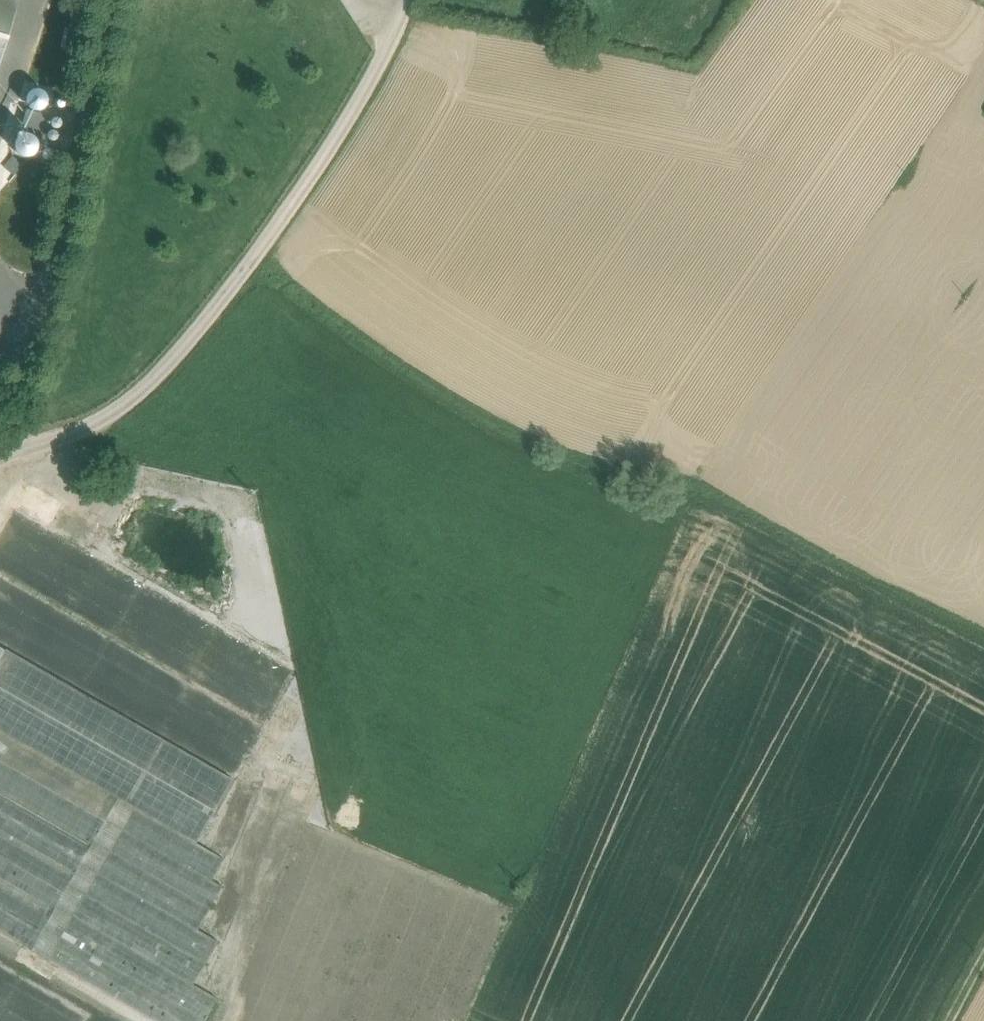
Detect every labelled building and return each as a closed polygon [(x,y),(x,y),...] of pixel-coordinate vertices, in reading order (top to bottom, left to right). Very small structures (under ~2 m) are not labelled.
[(17,0),(0,0),(0,55),(17,0)] [(38,129),(44,113),(27,107),(21,122),(38,129)] [(193,984),(218,941),(197,929),(222,886),(212,880),(224,858),(196,842),(232,778),(6,648),(5,649),(0,646),(0,931),(156,1020),(204,1020),(218,998),(193,984)]
